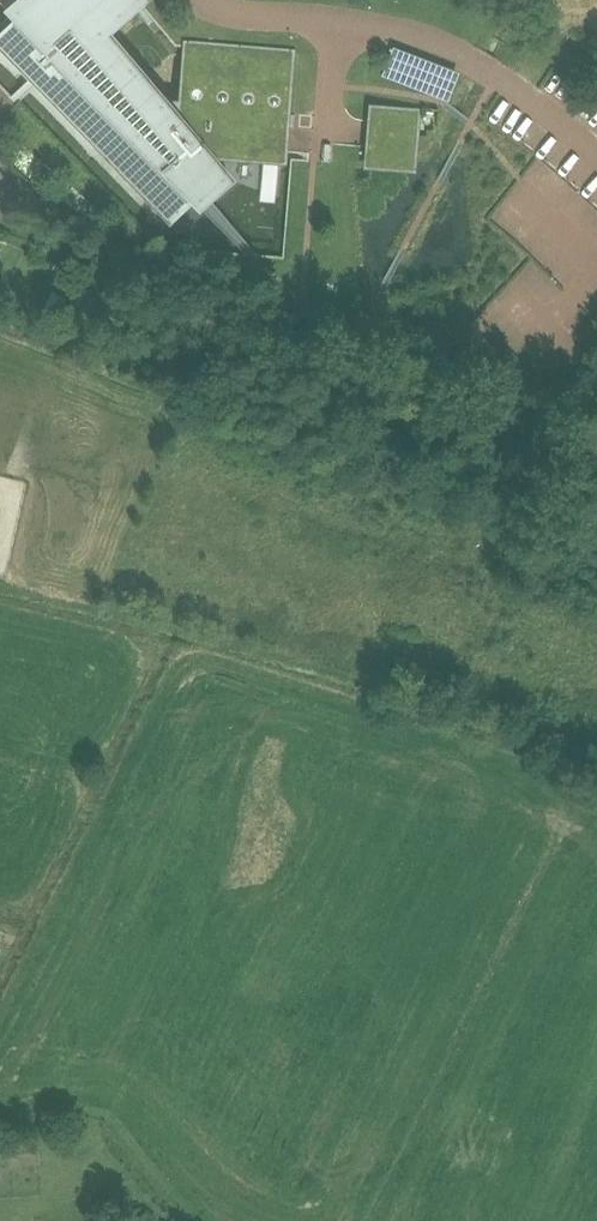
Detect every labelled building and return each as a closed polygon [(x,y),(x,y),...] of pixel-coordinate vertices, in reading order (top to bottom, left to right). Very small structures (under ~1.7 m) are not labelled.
[(183,44),(178,104),(164,103),(104,33),(143,0),(17,0),(5,9),(11,22),(0,35),(0,41),(169,215),(198,188),(205,196),(227,178),(204,152),(278,158),(288,53),(183,44)] [(408,169),(413,112),(367,108),(362,164),(408,169)] [(10,182),(3,176),(4,175),(0,172),(0,193),(10,182)]
